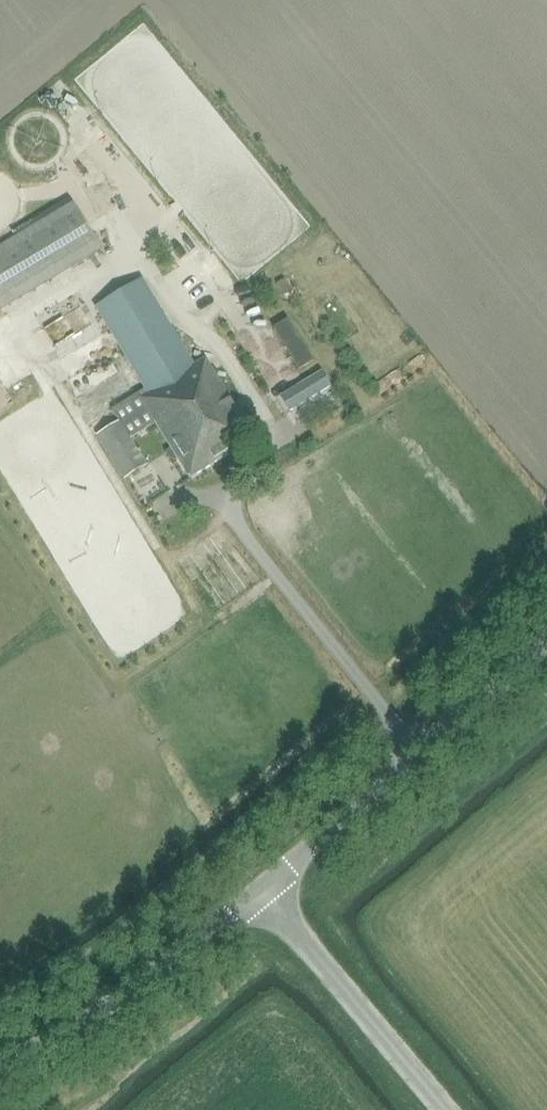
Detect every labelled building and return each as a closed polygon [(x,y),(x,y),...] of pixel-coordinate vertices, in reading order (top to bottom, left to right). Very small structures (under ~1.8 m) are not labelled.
[(71,195),(84,220),(99,211),(86,187),(71,195)] [(202,204),(256,289),(277,276),(224,190),(202,204)] [(0,245),(0,308),(1,309),(101,249),(72,202),(0,245)] [(119,421),(97,434),(124,479),(146,465),(129,438),(155,422),(170,448),(165,452),(170,461),(176,457),(186,475),(252,436),(205,356),(194,363),(143,277),(96,305),(145,388),(112,408),(119,421)] [(285,277),(278,281),(287,296),(294,292),(285,277)] [(59,312),(40,329),(54,344),(72,327),(59,312)] [(288,321),(274,329),(298,369),(312,361),(288,321)] [(290,412),(331,387),(322,372),(281,397),(290,412)] [(345,407),(352,417),(360,412),(353,402),(345,407)]
